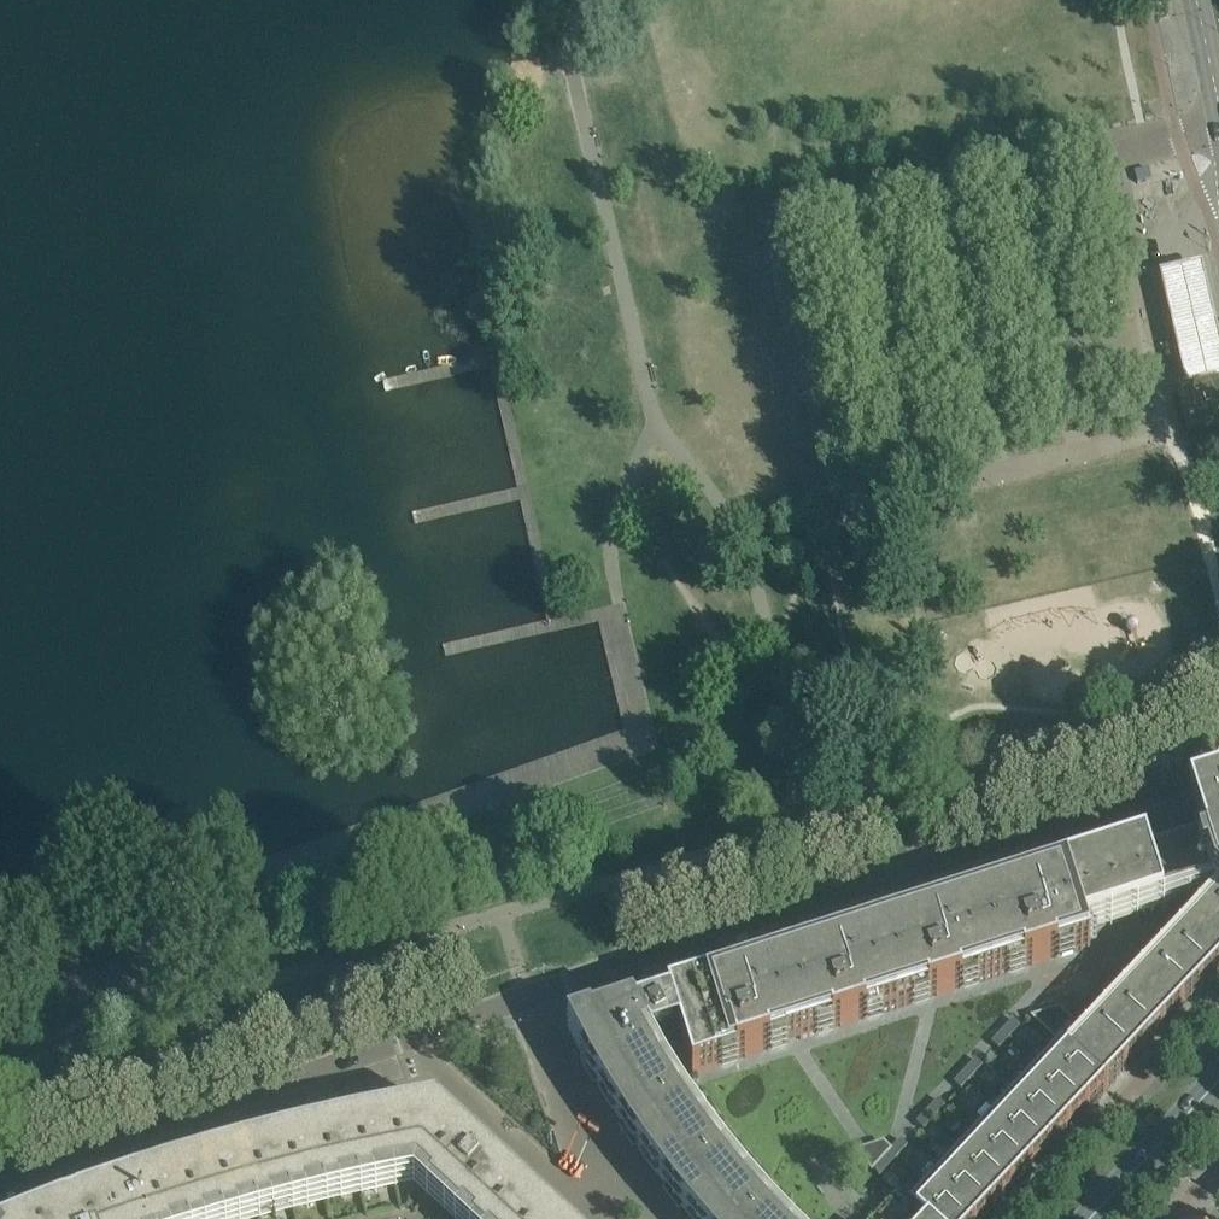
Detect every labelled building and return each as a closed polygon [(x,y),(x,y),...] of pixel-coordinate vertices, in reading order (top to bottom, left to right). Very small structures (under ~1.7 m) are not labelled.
[(1159,275),(1185,388),(1218,380),(1218,342),(1201,265),(1159,275)] [(1188,809),(1196,833),(1214,885),(1216,891),(1218,893),(1218,799),(1212,801),(1211,802),(1192,808),(1188,809)] [(1145,844),(1065,870),(1083,927),(1085,932),(1213,892),(1216,891),(1214,885),(1196,833),(1146,849),(1145,844)] [(1005,889),(967,901),(992,978),(1008,973),(1005,962),(1020,957),(1024,968),(1058,957),(1054,946),(1070,941),(1073,952),(1090,947),(1085,932),(1083,927),(1065,870),(1021,884),(1020,881),(1004,886),(1005,889)] [(709,983),(668,996),(670,1003),(692,1074),(695,1085),(716,1116),(737,1144),(759,1171),(782,1198),(803,1218),(983,1218),(1106,1089),(1201,988),(1218,968),(1218,893),(1216,891),(1214,885),(1083,927),(1085,932),(1090,947),(1073,952),(992,978),(978,982),(962,987),(928,998),(913,1003),(896,1009),(881,1013),(800,1039),(734,1060),(709,983)] [(910,919),(871,931),(896,1009),(913,1003),(909,993),(925,988),(928,998),(962,987),(959,977),(974,972),(978,982),(992,978),(967,901),(925,914),(924,912),(909,917),(910,919)] [(813,950),(774,962),(775,964),(776,964),(800,1039),(817,1034),(813,1023),(829,1018),(832,1029),(866,1018),(863,1008),(878,1003),(881,1013),(896,1009),(871,931),(829,945),(828,942),(813,947),(813,950)] [(709,983),(668,996),(670,1003),(679,1034),(692,1074),(696,1073),(800,1039),(776,964),(775,964),(774,962),(759,967),(734,975),(733,973),(717,978),(718,980),(709,983)] [(765,1213),(742,1186),(719,1158),(697,1129),(677,1100),(658,1070),(644,1046),(679,1034),(670,1003),(637,1013),(634,1007),(592,1021),(591,1018),(590,1018),(590,1021),(582,1024),(571,1028),(581,1047),(581,1048),(591,1066),(588,1067),(589,1068),(591,1067),(601,1084),(602,1084),(610,1099),(620,1114),(619,1114),(630,1130),(627,1132),(628,1133),(631,1132),(642,1148),(652,1162),(662,1176),(674,1192),(672,1194),(673,1195),(675,1193),(688,1209),(696,1218),(771,1218),(765,1213)] [(383,1120),(348,1127),(311,1135),(277,1144),(242,1153),(206,1163),(173,1173),(139,1184),(138,1182),(79,1202),(78,1199),(61,1205),(62,1208),(34,1218),(235,1218),(258,1213),(291,1204),(326,1195),(366,1186),(374,1184),(374,1180),(391,1176),(416,1171),(417,1172),(433,1186),(430,1189),(462,1218),(553,1218),(489,1161),(487,1163),(473,1149),(475,1147),(435,1110),(383,1120)]
